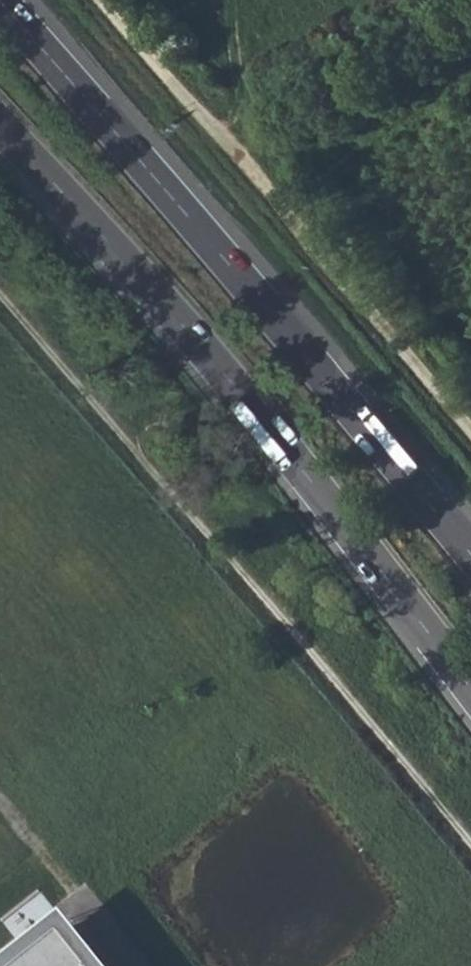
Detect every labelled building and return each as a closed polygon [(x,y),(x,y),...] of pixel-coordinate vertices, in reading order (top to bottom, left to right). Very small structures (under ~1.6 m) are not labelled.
[(7,965),(111,965),(69,915),(7,965)]
